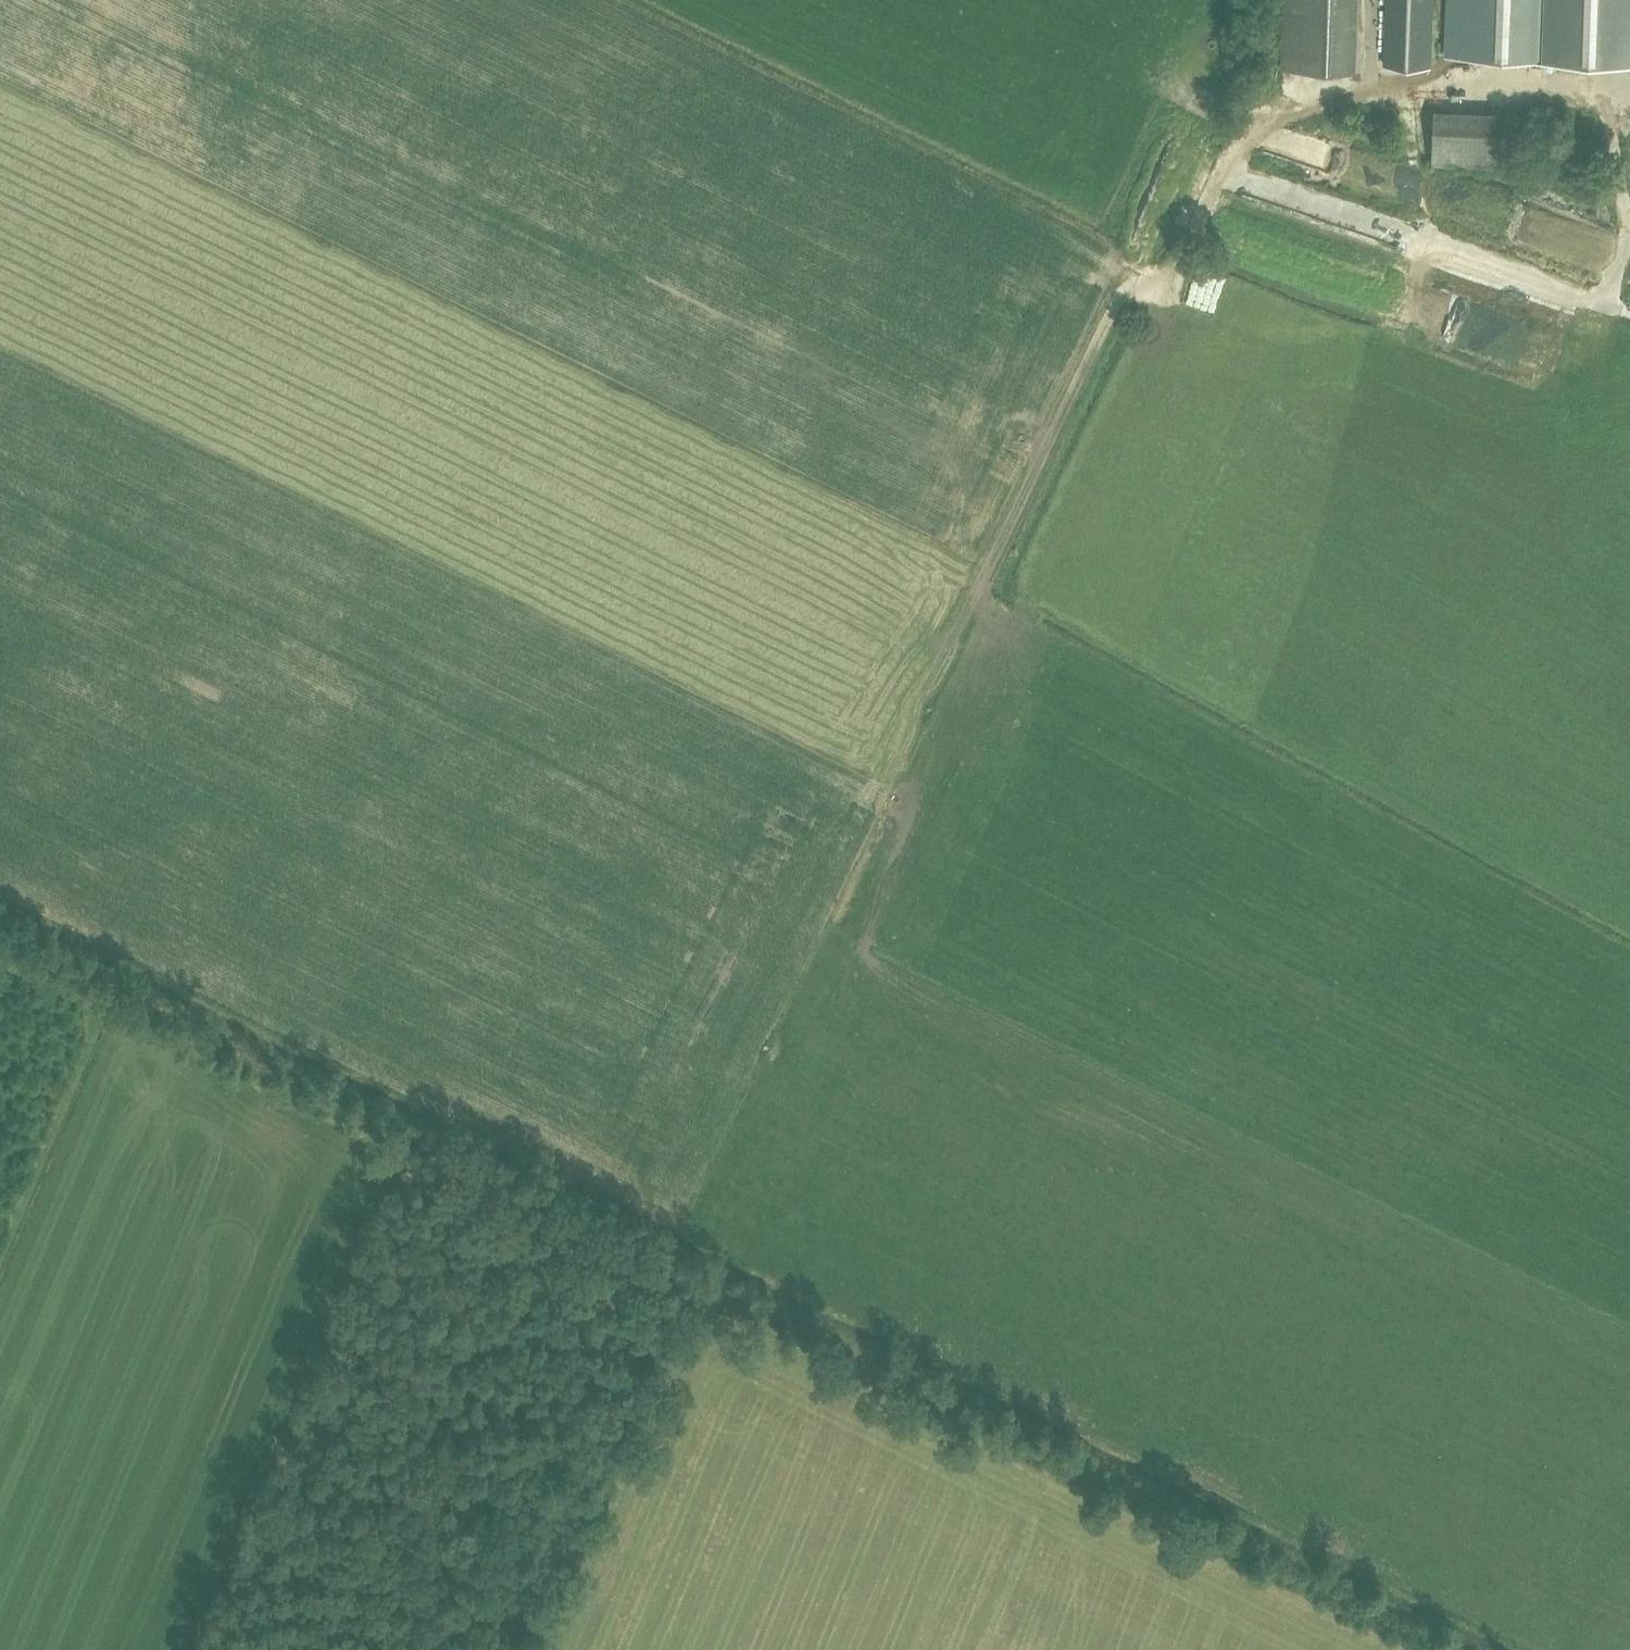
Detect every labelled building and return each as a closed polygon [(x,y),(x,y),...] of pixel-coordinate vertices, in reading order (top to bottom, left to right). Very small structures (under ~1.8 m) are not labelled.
[(1282,68),(1357,70),(1359,0),(1284,0),(1282,68)] [(1384,65),(1432,66),(1434,0),(1387,0),(1384,65)] [(1446,55),(1561,59),(1629,62),(1629,0),(1448,0),(1446,55)]
